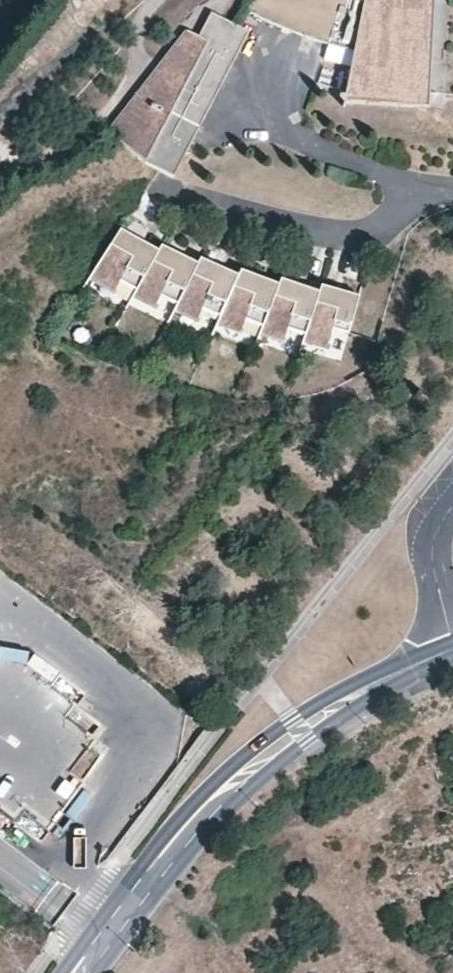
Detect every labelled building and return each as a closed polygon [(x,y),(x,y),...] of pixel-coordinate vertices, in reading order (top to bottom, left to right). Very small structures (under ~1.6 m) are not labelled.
[(343,45),(362,50),(360,61),(354,90),(351,107),(435,112),(438,64),(440,29),(441,9),(441,0),(269,0),(267,5),(262,16),(276,22),(297,31),(321,39),(329,41),(343,45)] [(178,52),(170,62),(138,102),(114,131),(111,135),(129,150),(151,167),(153,165),(164,171),(178,178),(186,163),(195,147),(200,137),(218,102),(228,83),(242,57),(253,35),(228,23),(230,19),(214,7),(200,25),(178,52)] [(324,59),(340,62),(343,46),(327,43),(324,59)] [(100,289),(108,279),(126,290),(152,255),(120,235),(115,233),(82,276),(100,289)] [(149,296),(167,306),(182,283),(192,267),(171,256),(157,248),(152,255),(126,290),(122,296),(141,307),(149,296)] [(197,260),(192,267),(182,283),(167,306),(164,311),(184,321),(190,311),(207,319),(216,304),(231,277),(201,262),(197,260)] [(236,268),(231,277),(216,304),(207,319),(204,324),(225,334),(231,323),(251,330),(272,285),(244,272),(236,268)] [(275,279),(272,285),(251,330),(248,337),(269,346),(274,335),(292,340),(313,292),(275,279)] [(312,353),(320,335),(335,339),(348,305),(350,298),(316,286),(313,292),(292,340),(291,344),(312,353)] [(25,659),(25,646),(0,646),(0,659),(25,659)]
